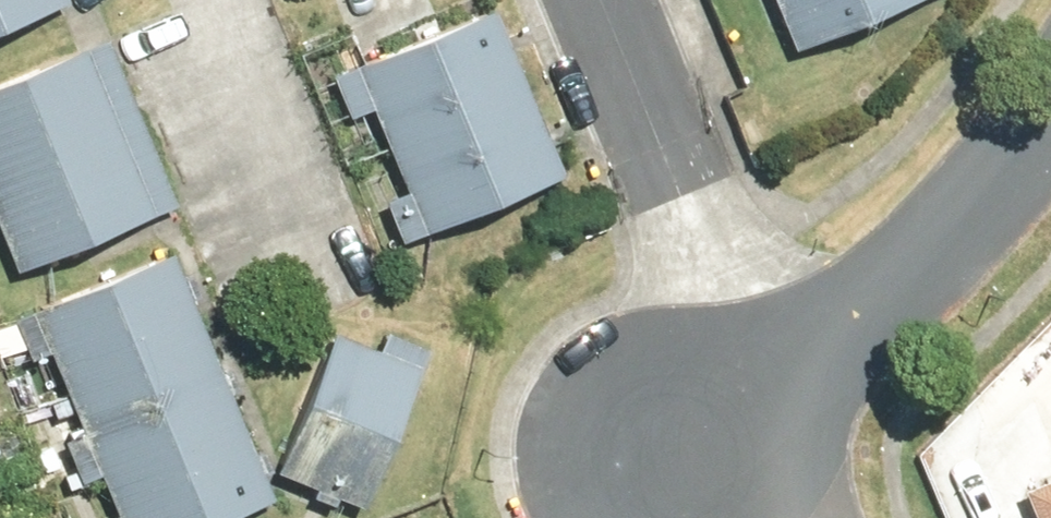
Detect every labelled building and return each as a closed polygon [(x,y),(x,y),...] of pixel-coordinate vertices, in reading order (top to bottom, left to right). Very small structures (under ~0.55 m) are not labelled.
[(66,0),(0,0),(0,34),(68,6),(66,0)] [(791,46),(903,0),(773,0),(791,46)] [(561,177),(491,8),(331,74),(349,118),(373,108),(407,190),(384,199),(402,242),(561,177)] [(0,81),(0,235),(14,271),(178,206),(110,37),(0,81)] [(170,254),(10,320),(26,357),(47,349),(82,432),(60,441),(77,483),(99,474),(116,514),(108,517),(236,517),(274,502),(262,474),(272,470),(262,446),(252,451),(227,391),(237,387),(228,365),(218,369),(189,298),(201,293),(192,271),(180,277),(170,254)] [(377,348),(328,331),(276,474),(369,507),(428,347),(383,331),(377,348)] [(1015,485),(1028,517),(1050,517),(1050,471),(1015,485)]
